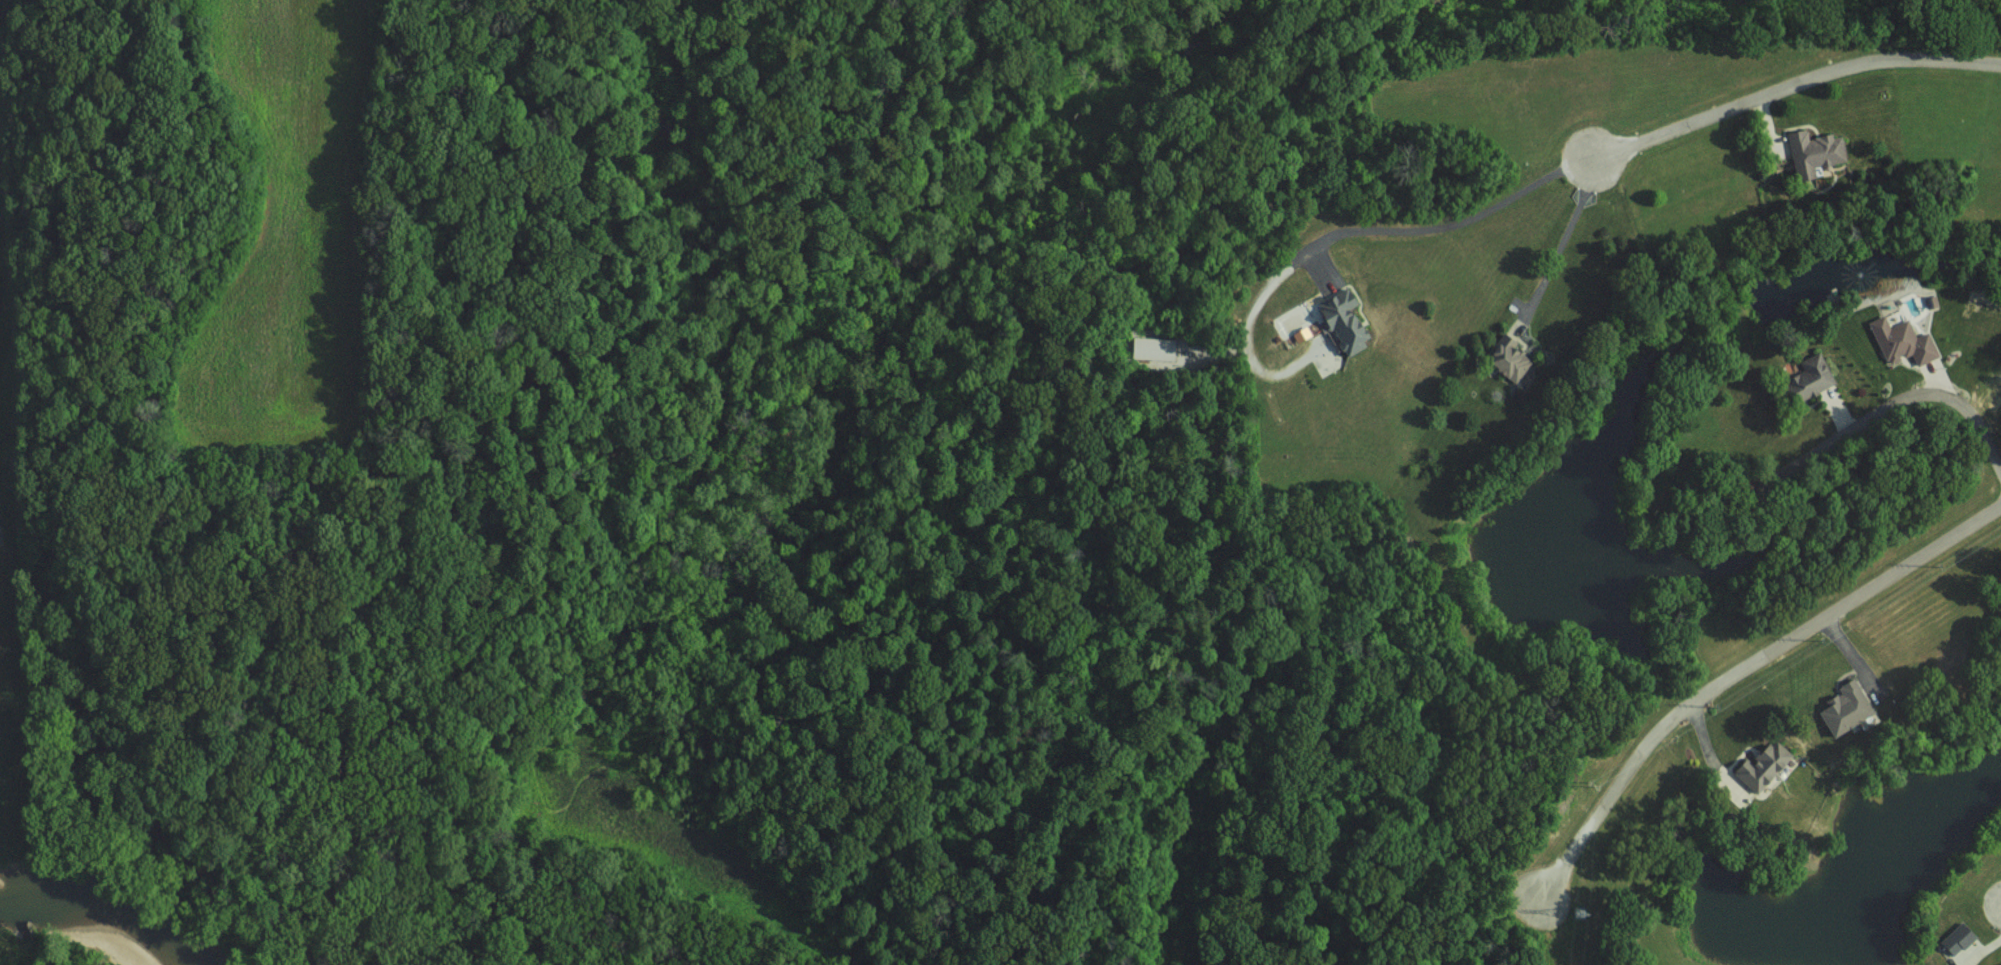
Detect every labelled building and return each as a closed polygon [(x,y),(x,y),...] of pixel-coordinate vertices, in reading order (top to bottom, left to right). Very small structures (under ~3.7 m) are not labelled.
[(1790,131),(1798,179),(1819,175),(1817,166),(1849,161),(1844,132),(1811,137),(1809,128),(1790,131)] [(1319,302),(1329,331),(1337,328),(1347,355),(1366,348),(1363,340),(1370,338),(1358,305),(1360,304),(1355,289),(1319,302)] [(1942,356),(1931,330),(1918,336),(1910,319),(1892,327),(1886,314),(1870,321),(1888,363),(1914,353),(1919,365),(1942,356)] [(1489,362),(1519,382),(1537,355),(1507,335),(1489,362)] [(1801,359),(1806,372),(1790,378),(1796,393),(1800,391),(1803,398),(1836,385),(1823,350),(1801,359)] [(1840,687),(1843,692),(1832,698),(1835,703),(1822,711),(1836,736),(1877,714),(1857,677),(1840,687)] [(1797,755),(1777,737),(1756,761),(1750,756),(1736,772),(1761,795),(1797,755)] [(1957,956),(1979,935),(1964,920),(1943,941),(1957,956)]
